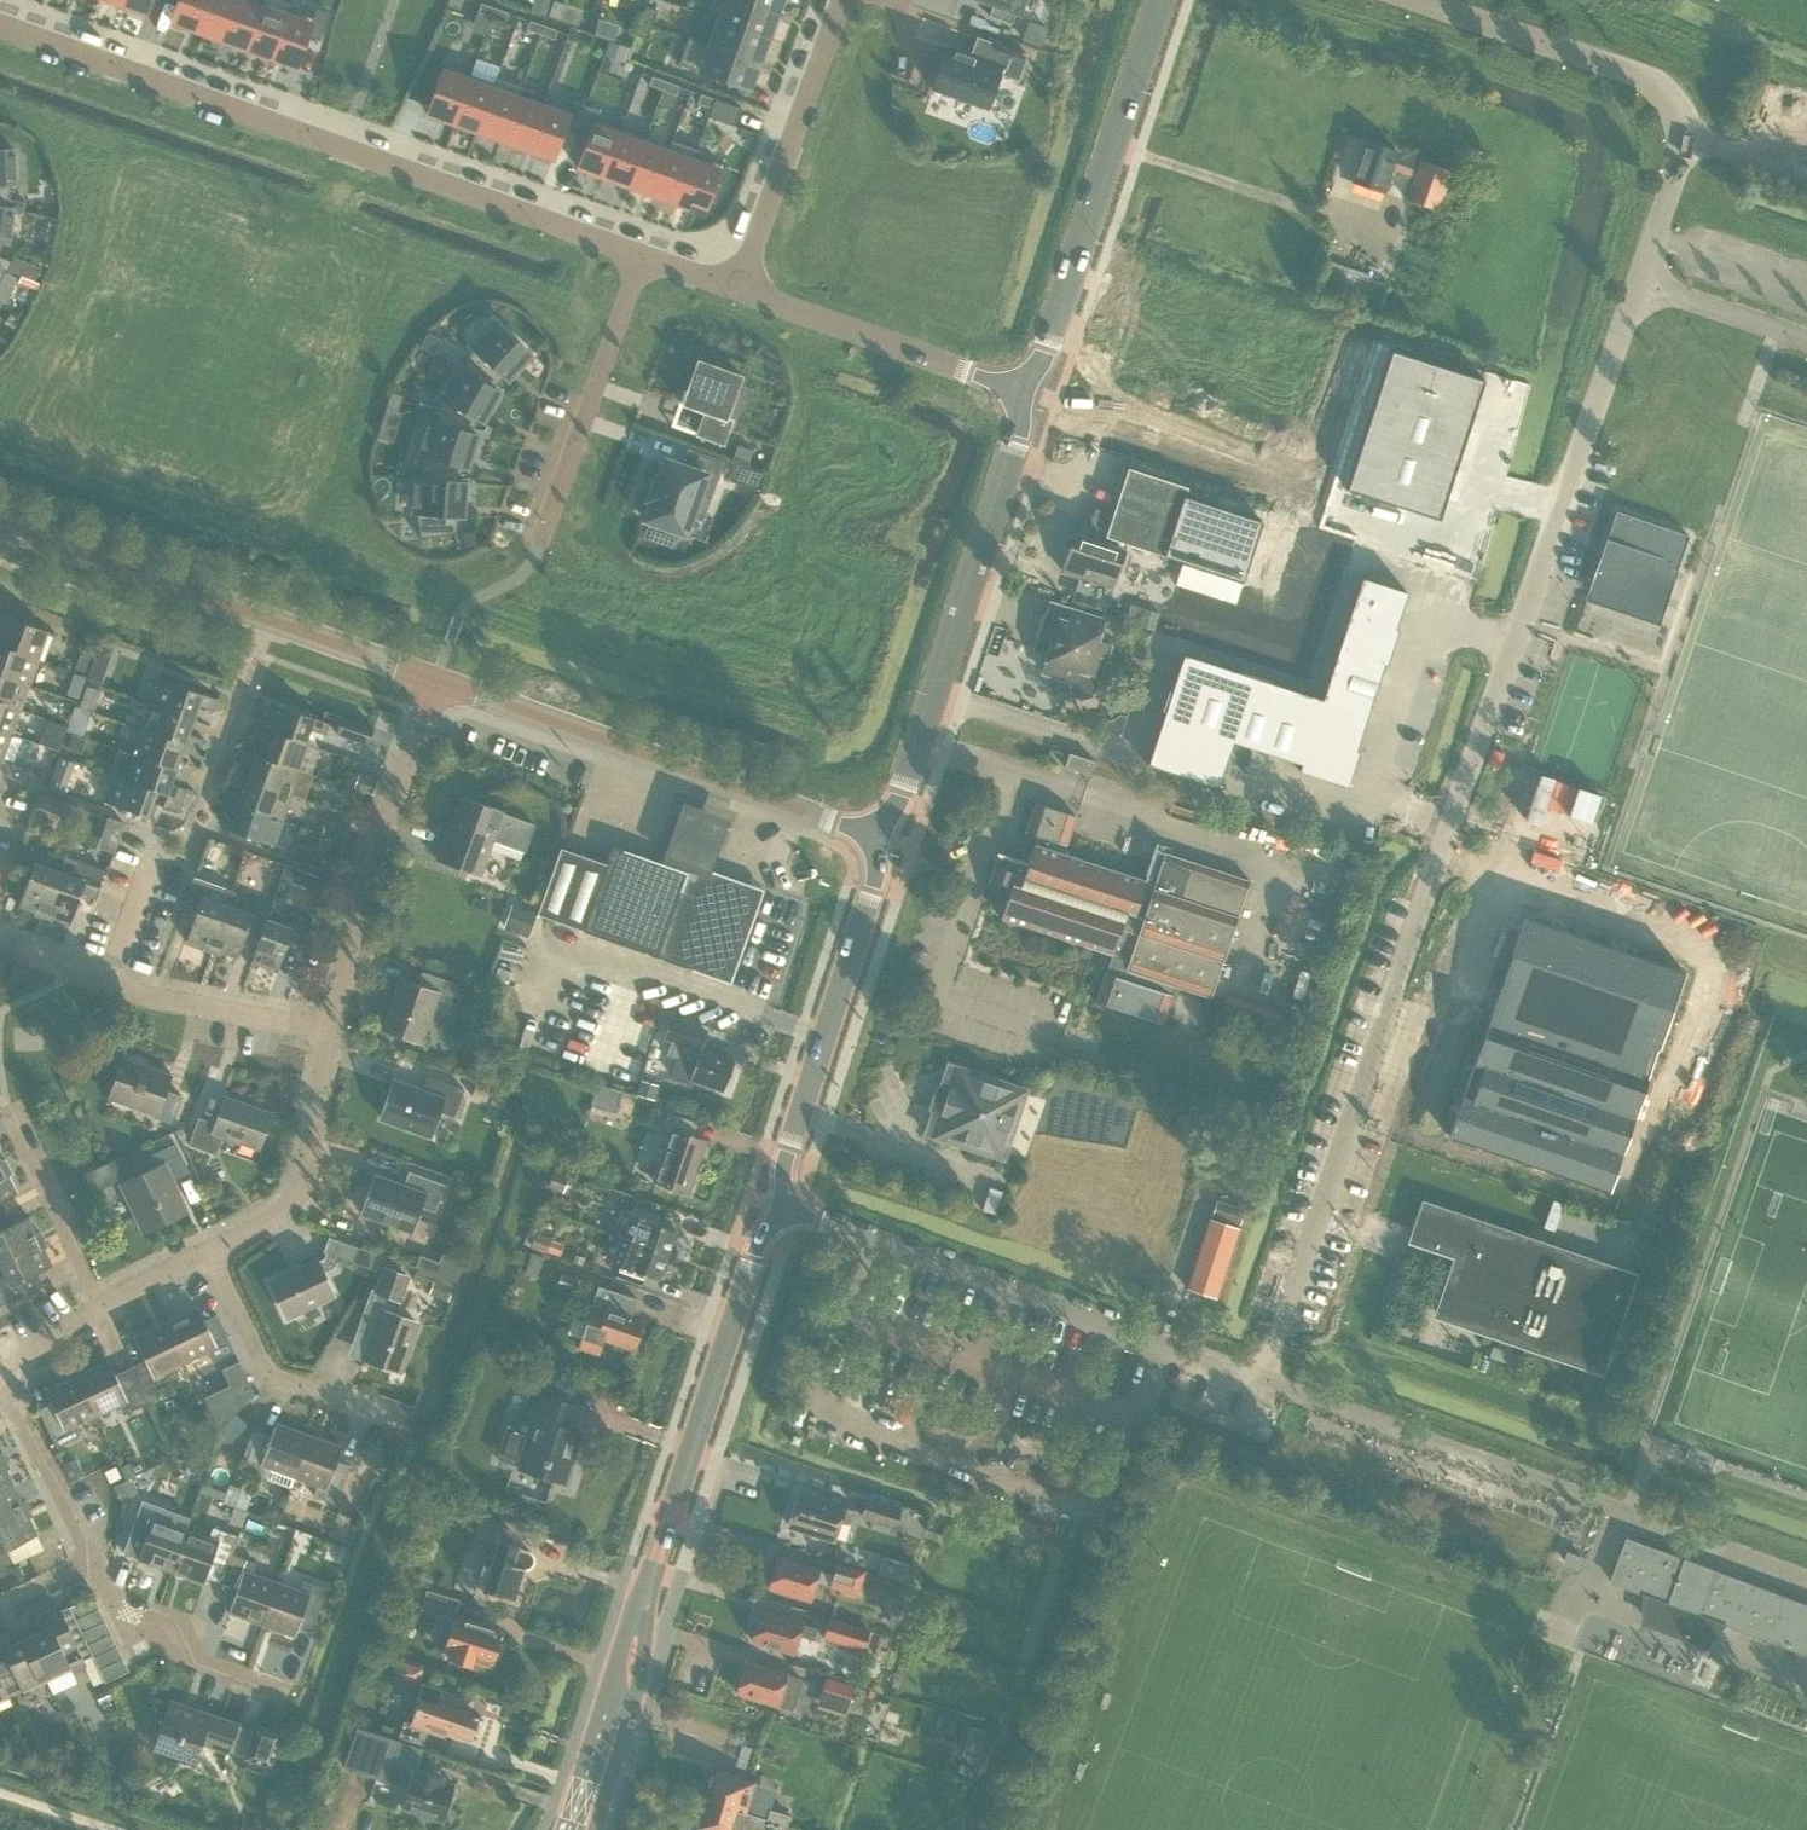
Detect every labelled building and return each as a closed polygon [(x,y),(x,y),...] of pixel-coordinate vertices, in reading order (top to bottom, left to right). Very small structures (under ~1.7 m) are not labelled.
[(120,2),(145,11),(149,0),(121,0),(120,2)] [(171,21),(198,31),(209,0),(179,0),(171,21)] [(198,31),(221,40),(236,0),(209,0),(198,31)] [(248,0),(236,0),(221,40),(245,48),(261,5),(248,0)] [(261,5),(245,48),(271,57),(289,9),(291,3),(282,0),(262,0),(261,5)] [(766,36),(775,11),(744,0),(727,0),(720,20),(766,36)] [(775,11),(779,0),(744,0),(775,11)] [(1011,23),(1020,0),(994,0),(989,15),(1011,23)] [(478,11),(491,16),(495,7),(481,2),(478,11)] [(657,10),(646,6),(640,20),(652,24),(657,10)] [(508,12),(495,7),(491,16),(505,21),(508,12)] [(313,17),(289,9),(271,57),(296,66),(307,35),(320,40),(329,12),(316,8),(313,17)] [(527,29),(540,34),(544,25),(530,20),(527,29)] [(652,24),(640,20),(635,34),(647,38),(652,24)] [(711,44),(757,61),(766,36),(720,20),(711,44)] [(557,30),(544,25),(540,34),(554,39),(557,30)] [(747,88),(757,61),(711,44),(688,36),(678,64),(747,88)] [(970,54),(947,46),(932,87),(987,106),(999,74),(1018,80),(1028,54),(976,36),(970,54)] [(631,47),(617,42),(614,51),(628,56),(631,47)] [(644,51),(631,47),(628,56),(641,61),(644,51)] [(452,122),(452,123),(470,74),(470,73),(445,65),(427,113),(452,122)] [(680,76),(667,71),(664,80),(677,85),(680,76)] [(476,131),(477,132),(495,83),(494,82),(470,74),(452,123),(476,131)] [(694,81),(680,76),(677,85),(691,90),(694,81)] [(494,82),(495,83),(477,132),(502,141),(518,97),(519,98),(523,87),(522,87),(497,77),(496,77),(494,82)] [(730,94),(716,89),(713,98),(726,103),(730,94)] [(743,99),(730,94),(726,103),(740,108),(743,99)] [(519,98),(518,97),(502,141),(503,141),(525,149),(527,150),(543,107),(541,106),(519,98)] [(541,106),(543,107),(527,150),(552,159),(563,128),(575,133),(585,105),(573,101),(569,110),(545,101),(543,101),(541,106)] [(586,104),(577,131),(589,135),(578,167),(603,176),(621,128),(595,119),(599,108),(586,104)] [(621,128),(603,176),(628,185),(645,136),(621,128)] [(645,136),(628,185),(653,194),(670,145),(645,136)] [(672,140),(653,194),(677,202),(694,154),(696,148),(672,140)] [(1470,177),(1450,170),(1421,159),(1417,170),(1394,162),(1398,151),(1367,140),(1353,180),(1384,191),(1392,170),(1415,178),(1407,199),(1456,216),(1470,177)] [(0,150),(0,206),(7,207),(12,183),(16,183),(14,149),(0,150)] [(694,154),(677,202),(702,211),(707,197),(712,199),(717,186),(712,184),(719,163),(694,154)] [(4,241),(8,242),(14,208),(7,207),(0,206),(0,250),(4,241)] [(5,269),(8,270),(12,261),(0,256),(0,267),(5,269)] [(1370,278),(1324,262),(1316,285),(1361,301),(1370,278)] [(473,348),(461,369),(493,388),(504,376),(508,379),(531,354),(493,320),(470,345),(473,348)] [(1483,379),(1388,349),(1343,489),(1437,519),(1483,379)] [(746,377),(698,359),(682,404),(704,412),(696,435),(728,446),(737,422),(731,420),(746,377)] [(443,398),(435,422),(471,432),(479,418),(483,421),(500,391),(493,388),(461,369),(456,366),(439,396),(443,398)] [(429,420),(419,452),(423,453),(421,478),(458,481),(463,465),(468,467),(478,435),(471,432),(435,422),(429,420)] [(751,452),(737,447),(734,456),(748,461),(751,452)] [(651,500),(645,519),(685,533),(691,515),(702,519),(710,495),(699,491),(705,475),(715,478),(722,462),(689,450),(684,466),(666,460),(660,478),(656,477),(648,499),(651,500)] [(762,471),(734,461),(728,479),(756,489),(762,471)] [(1185,495),(1188,485),(1129,467),(1113,515),(1097,510),(1090,530),(1094,532),(1092,539),(1075,533),(1063,570),(1080,575),(1072,600),(1105,611),(1113,586),(1127,543),(1243,580),(1262,519),(1185,495)] [(415,478),(413,511),(416,512),(420,538),(456,533),(458,515),(463,515),(466,481),(458,481),(421,478),(415,478)] [(1689,535),(1616,510),(1590,588),(1602,592),(1601,595),(1654,613),(1669,567),(1677,570),(1689,535)] [(1323,698),(1184,653),(1149,763),(1219,786),(1234,740),(1302,762),(1300,769),(1346,784),(1408,591),(1363,576),(1323,698)] [(1145,611),(1131,607),(1127,621),(1141,626),(1145,611)] [(1068,621),(1048,614),(1040,637),(1053,641),(1043,671),(1075,681),(1078,669),(1099,675),(1109,644),(1097,640),(1104,619),(1072,609),(1068,621)] [(39,657),(48,631),(0,614),(0,643),(39,657)] [(1150,633),(1134,628),(1130,645),(1146,649),(1150,633)] [(0,643),(0,672),(30,682),(39,657),(0,643)] [(92,658),(81,653),(75,668),(86,672),(92,658)] [(0,672),(0,701),(20,708),(30,682),(0,672)] [(159,678),(150,704),(194,719),(199,705),(214,711),(218,699),(159,678)] [(100,687),(87,682),(79,704),(92,709),(100,687)] [(0,701),(0,729),(11,733),(20,708),(0,701)] [(258,727),(261,728),(276,733),(276,732),(306,742),(311,729),(325,734),(329,722),(270,702),(264,719),(261,718),(258,727)] [(194,719),(150,704),(141,729),(200,750),(204,739),(189,733),(194,719)] [(91,711),(78,707),(73,720),(86,725),(91,711)] [(368,744),(374,727),(342,716),(336,732),(368,744)] [(276,733),(261,728),(257,738),(272,743),(267,757),(300,769),(300,770),(311,773),(320,747),(306,742),(276,732),(276,733)] [(0,729),(0,758),(2,759),(11,733),(0,729)] [(200,750),(141,729),(132,754),(176,769),(181,755),(196,761),(200,750)] [(267,757),(242,748),(237,759),(252,764),(247,779),(291,795),(300,770),(300,769),(267,757)] [(1090,774),(1095,760),(1069,752),(1065,766),(1090,774)] [(176,769),(132,754),(124,778),(123,779),(182,800),(186,789),(171,783),(176,769)] [(74,763),(62,759),(51,788),(64,793),(74,763)] [(379,780),(360,773),(354,787),(374,794),(379,780)] [(178,811),(182,800),(123,779),(124,778),(113,774),(104,801),(147,816),(152,801),(178,811)] [(291,795),(247,779),(242,793),(228,788),(224,798),(282,820),(291,795)] [(83,808),(40,792),(35,805),(78,821),(83,808)] [(502,810),(492,807),(459,795),(436,859),(478,874),(485,856),(502,810)] [(282,820),(224,798),(220,809),(235,814),(230,829),(274,845),(282,820)] [(690,801),(670,855),(715,871),(735,817),(690,801)] [(997,854),(989,879),(1011,886),(1008,895),(1001,917),(1084,945),(1092,947),(1112,954),(1106,972),(1105,972),(1096,1001),(1164,1023),(1173,994),(1172,994),(1175,986),(1210,997),(1249,879),(1164,851),(1150,895),(1142,892),(1146,879),(1064,853),(1076,815),(1035,802),(1026,831),(1037,835),(1035,842),(1027,864),(997,854)] [(355,847),(335,839),(328,858),(348,865),(355,847)] [(43,918),(59,871),(45,866),(51,851),(26,842),(16,869),(30,874),(18,905),(36,912),(35,915),(43,918)] [(730,982),(763,888),(715,871),(670,855),(667,865),(612,845),(606,863),(582,929),(582,930),(730,982)] [(582,929),(606,863),(560,847),(537,913),(582,929)] [(74,877),(59,871),(43,918),(51,921),(52,917),(70,924),(81,893),(95,897),(104,870),(79,861),(74,877)] [(211,952),(227,905),(213,900),(218,885),(193,876),(184,903),(197,908),(186,940),(204,946),(203,949),(211,952)] [(241,910),(227,905),(211,952),(219,955),(220,951),(238,958),(247,930),(260,935),(266,919),(267,919),(272,904),(247,895),(241,910)] [(528,937),(537,913),(511,904),(503,928),(528,937)] [(281,924),(267,919),(266,919),(260,935),(250,966),(258,969),(260,965),(277,972),(288,940),(302,945),(312,918),(286,909),(281,924)] [(1449,1136),(1608,1190),(1684,970),(1525,915),(1449,1136)] [(449,1012),(459,984),(422,971),(417,986),(401,980),(383,1027),(420,1041),(433,1006),(449,1012)] [(1283,1013),(1227,995),(1221,1013),(1278,1031),(1283,1013)] [(671,1016),(663,1039),(671,1041),(667,1055),(676,1058),(669,1077),(688,1083),(690,1077),(724,1089),(725,1087),(730,1086),(733,1078),(730,1073),(734,1061),(701,1049),(708,1029),(671,1016)] [(164,1089),(170,1072),(124,1055),(108,1101),(154,1117),(173,1124),(183,1096),(164,1089)] [(1025,1089),(957,1066),(949,1089),(940,1086),(932,1109),(941,1112),(934,1135),(1003,1158),(1025,1089)] [(454,1116),(464,1088),(427,1075),(422,1090),(395,1080),(382,1117),(429,1134),(438,1110),(454,1116)] [(622,1093),(599,1085),(592,1108),(614,1116),(622,1093)] [(258,1148),(271,1113),(225,1096),(215,1123),(199,1118),(189,1144),(215,1154),(222,1136),(258,1148)] [(689,1192),(707,1140),(693,1136),(697,1122),(669,1113),(664,1126),(671,1129),(653,1180),(689,1192)] [(172,1180),(189,1172),(175,1143),(151,1155),(156,1167),(120,1184),(143,1232),(187,1211),(172,1180)] [(8,1166),(4,1158),(1,1160),(0,1157),(0,1170),(8,1166)] [(0,1170),(0,1200),(17,1192),(9,1175),(12,1174),(8,1166),(0,1170)] [(570,1175),(556,1170),(550,1187),(564,1192),(570,1175)] [(435,1212),(445,1184),(409,1171),(403,1186),(376,1176),(363,1213),(410,1230),(419,1206),(435,1212)] [(1003,1190),(992,1186),(984,1209),(995,1213),(1003,1190)] [(1242,1208),(1215,1200),(1210,1214),(1237,1223),(1242,1208)] [(609,1217),(605,1229),(626,1236),(627,1235),(639,1239),(639,1241),(669,1252),(676,1230),(656,1223),(660,1213),(635,1204),(633,1210),(625,1208),(622,1210),(618,1220),(609,1217)] [(1632,1276),(1424,1205),(1413,1239),(1458,1255),(1454,1266),(1450,1265),(1449,1266),(1454,1268),(1438,1314),(1600,1369),(1615,1323),(1620,1325),(1620,1323),(1616,1322),(1632,1276)] [(43,1239),(39,1231),(36,1233),(28,1216),(0,1229),(0,1260),(43,1239)] [(1238,1227),(1210,1217),(1187,1287),(1215,1297),(1238,1227)] [(626,1236),(605,1229),(598,1247),(609,1250),(611,1246),(616,1247),(611,1263),(619,1266),(614,1280),(640,1289),(645,1275),(659,1279),(669,1252),(639,1241),(639,1239),(627,1235),(626,1236)] [(565,1243),(533,1232),(528,1245),(560,1257),(565,1243)] [(323,1251),(325,1251),(323,1258),(317,1261),(316,1259),(270,1281),(287,1316),(332,1295),(321,1272),(333,1266),(337,1255),(353,1261),(359,1246),(329,1236),(323,1251)] [(0,1260),(0,1264),(5,1274),(0,1276),(0,1301),(2,1305),(28,1293),(21,1280),(52,1265),(44,1248),(47,1247),(43,1239),(0,1260)] [(545,1256),(532,1252),(524,1273),(537,1277),(545,1256)] [(419,1257),(416,1268),(452,1281),(459,1262),(441,1256),(438,1263),(419,1257)] [(452,1281),(416,1268),(412,1280),(450,1293),(454,1281),(452,1281)] [(417,1322),(393,1314),(406,1277),(384,1269),(376,1290),(371,1289),(358,1325),(348,1352),(364,1357),(400,1370),(417,1322)] [(576,1293),(581,1279),(562,1272),(557,1286),(576,1293)] [(638,1299),(614,1290),(599,1285),(587,1319),(574,1315),(568,1333),(581,1337),(578,1346),(598,1353),(603,1338),(633,1349),(643,1321),(632,1317),(638,1299)] [(197,1306),(165,1321),(184,1361),(207,1351),(212,1361),(234,1351),(221,1324),(216,1314),(203,1320),(197,1306)] [(184,1361),(165,1321),(134,1336),(145,1360),(130,1367),(147,1403),(159,1397),(155,1388),(167,1383),(162,1372),(184,1361)] [(123,1414),(147,1403),(130,1367),(115,1374),(108,1360),(76,1375),(95,1414),(118,1404),(123,1414)] [(203,1398),(218,1429),(253,1393),(239,1363),(222,1371),(229,1386),(203,1398)] [(72,1425),(95,1414),(76,1375),(45,1390),(51,1402),(38,1409),(55,1446),(77,1436),(72,1425)] [(507,1423),(496,1458),(566,1480),(580,1434),(573,1431),(580,1408),(531,1393),(520,1428),(507,1423)] [(293,1475),(309,1434),(276,1422),(267,1447),(253,1442),(243,1469),(266,1477),(270,1467),(293,1475)] [(341,1446),(309,1434),(293,1475),(317,1484),(313,1495),(336,1503),(346,1476),(332,1471),(341,1446)] [(85,1475),(77,1457),(64,1463),(72,1480),(85,1475)] [(14,1485),(6,1469),(9,1468),(6,1460),(0,1463),(0,1492),(14,1485)] [(109,1482),(120,1477),(115,1466),(104,1471),(109,1482)] [(0,1492),(0,1521),(28,1508),(25,1500),(22,1501),(14,1485),(0,1492)] [(224,1502),(247,1510),(253,1493),(230,1485),(224,1502)] [(854,1509),(798,1492),(788,1524),(835,1538),(841,1519),(850,1522),(854,1509)] [(896,1527),(901,1508),(868,1498),(862,1517),(896,1527)] [(170,1571),(185,1530),(161,1521),(165,1510),(142,1502),(132,1530),(146,1534),(137,1559),(170,1571)] [(0,1521),(0,1568),(13,1562),(6,1548),(37,1534),(29,1517),(32,1516),(28,1508),(0,1521)] [(511,1530),(492,1524),(488,1523),(476,1564),(484,1566),(478,1584),(485,1586),(484,1589),(513,1598),(519,1576),(517,1576),(520,1567),(524,1568),(526,1568),(528,1568),(530,1568),(531,1567),(533,1565),(534,1563),(534,1561),(535,1560),(535,1558),(534,1557),(534,1556),(533,1555),(531,1553),(530,1552),(528,1551),(517,1548),(518,1545),(507,1542),(511,1530)] [(231,1554),(238,1536),(213,1527),(209,1538),(185,1530),(170,1571),(203,1582),(209,1566),(225,1572),(231,1554)] [(311,1535),(297,1530),(290,1550),(304,1555),(311,1535)] [(1628,1538),(1612,1581),(1647,1594),(1646,1619),(1690,1636),(1706,1616),(1806,1653),(1806,1650),(1806,1604),(1628,1538)] [(1584,1556),(1566,1550),(1561,1564),(1579,1570),(1584,1556)] [(261,1624),(276,1582),(252,1574),(256,1563),(231,1554),(225,1572),(221,1582),(237,1587),(228,1612),(261,1624)] [(819,1570),(819,1569),(778,1556),(769,1587),(810,1599),(815,1581),(857,1594),(864,1571),(837,1562),(833,1574),(819,1570)] [(300,1591),(276,1582),(261,1624),(294,1635),(303,1611),(317,1615),(326,1588),(304,1580),(300,1591)] [(421,1609),(439,1615),(435,1628),(449,1632),(444,1650),(452,1652),(450,1659),(472,1666),(474,1659),(492,1665),(502,1632),(454,1617),(454,1618),(453,1617),(459,1599),(427,1589),(421,1609)] [(73,1617),(97,1606),(92,1595),(68,1606),(73,1617)] [(40,1630),(27,1637),(46,1679),(70,1668),(72,1672),(86,1666),(58,1605),(34,1616),(40,1630)] [(103,1618),(97,1606),(73,1617),(79,1630),(103,1618)] [(802,1622),(762,1610),(753,1640),(793,1652),(799,1634),(814,1639),(817,1627),(802,1623),(802,1622)] [(109,1631),(103,1618),(79,1630),(85,1642),(109,1631)] [(863,1649),(869,1630),(830,1618),(824,1637),(863,1649)] [(46,1679),(27,1637),(13,1643),(6,1629),(0,1632),(0,1676),(9,1696),(46,1679)] [(115,1643),(109,1631),(85,1642),(91,1655),(115,1643)] [(121,1656),(115,1643),(91,1655),(97,1667),(121,1656)] [(127,1668),(121,1656),(97,1667),(103,1680),(127,1668)] [(746,1661),(737,1692),(793,1709),(802,1679),(787,1674),(746,1661)] [(419,1683),(424,1669),(405,1662),(400,1677),(419,1683)] [(856,1681),(827,1673),(821,1694),(850,1702),(856,1681)] [(9,1696),(0,1676),(0,1700),(9,1696)] [(470,1738),(478,1714),(463,1709),(467,1698),(426,1684),(412,1723),(405,1721),(400,1736),(423,1744),(428,1729),(444,1735),(446,1729),(470,1738)] [(228,1752),(238,1722),(170,1699),(153,1747),(195,1761),(201,1743),(228,1752)] [(271,1766),(283,1732),(257,1723),(245,1758),(271,1766)] [(443,1820),(455,1784),(442,1780),(443,1777),(415,1768),(421,1748),(358,1727),(345,1766),(377,1777),(380,1768),(399,1774),(396,1783),(408,1787),(402,1806),(443,1820)] [(744,1813),(745,1812),(754,1783),(716,1772),(707,1802),(744,1813)] [(786,1826),(766,1820),(766,1819),(745,1812),(744,1813),(707,1802),(698,1829),(740,1829),(740,1828),(749,1829),(784,1829),(786,1826)] [(766,1820),(786,1826),(789,1815),(770,1809),(766,1819),(766,1820)]
